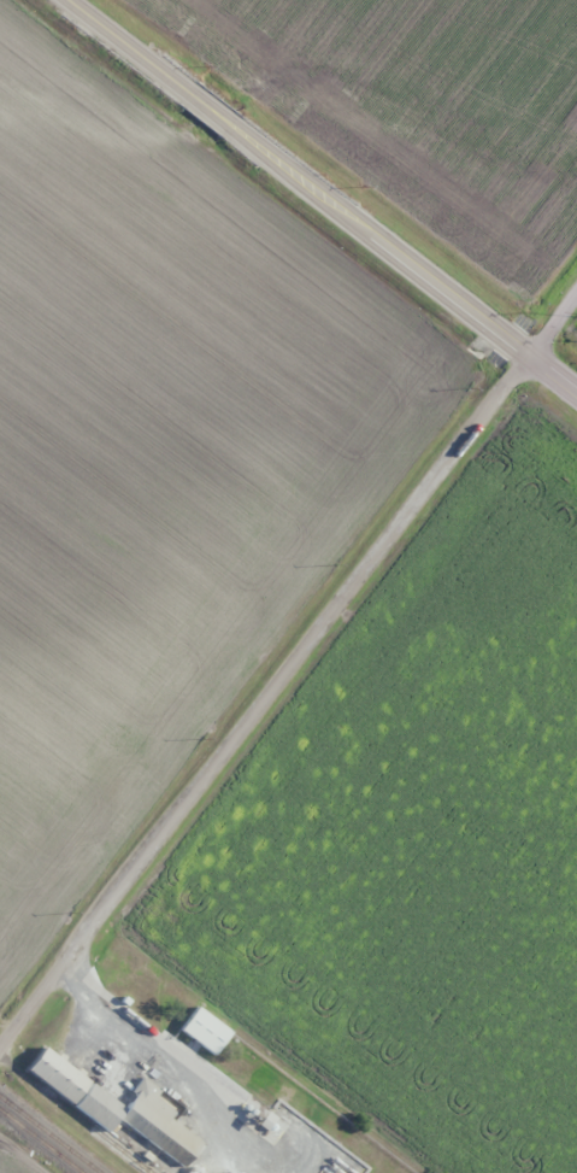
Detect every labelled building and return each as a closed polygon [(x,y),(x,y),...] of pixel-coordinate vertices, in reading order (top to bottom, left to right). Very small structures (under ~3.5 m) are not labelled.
[(204,1010),(234,1033),(217,1056),(186,1033),(204,1010)] [(48,1051),(93,1085),(76,1107),(31,1073),(48,1051)]
